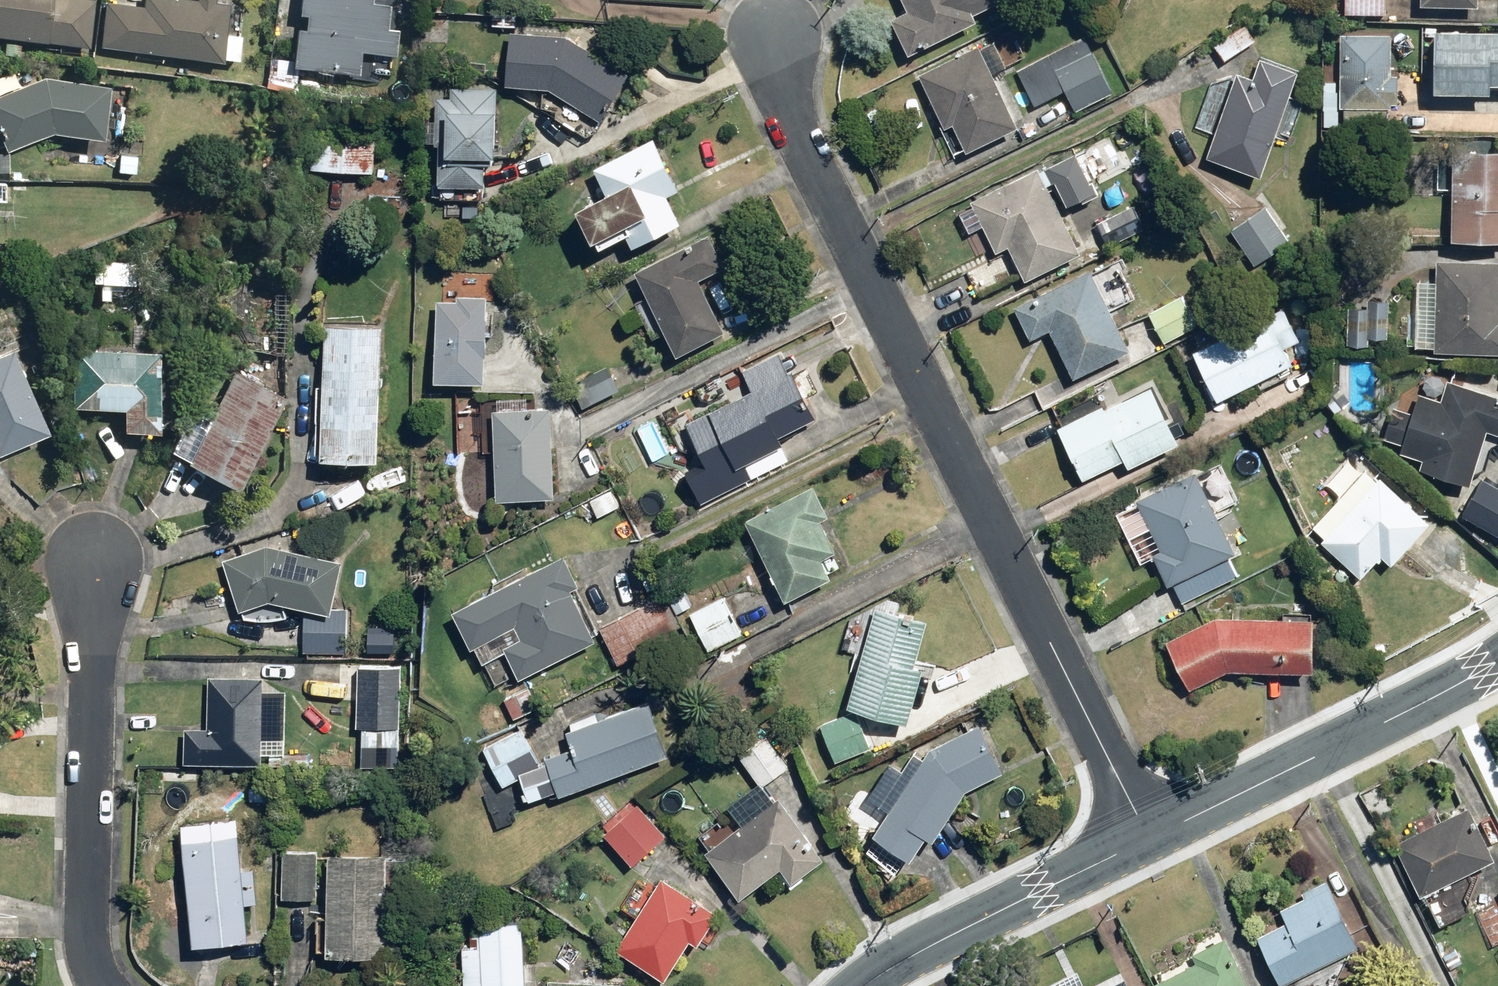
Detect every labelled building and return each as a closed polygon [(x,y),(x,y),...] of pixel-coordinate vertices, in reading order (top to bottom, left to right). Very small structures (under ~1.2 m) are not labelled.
[(88,45),(93,0),(0,0),(0,37),(88,45)] [(240,63),(243,33),(223,31),(226,4),(194,0),(141,0),(141,6),(105,2),(100,47),(240,63)] [(277,64),(357,75),(360,51),(393,56),(397,27),(384,25),(387,4),(374,2),(374,0),(296,0),(294,12),(304,14),(302,30),(282,27),(277,64)] [(908,8),(891,17),(912,56),(979,20),(975,12),(998,0),(904,0),(908,8)] [(1345,12),(1386,14),(1387,0),(1346,0),(1345,12)] [(1246,22),(1235,30),(1219,52),(1225,62),(1258,39),(1246,22)] [(1489,94),(1490,83),(1497,83),(1497,30),(1438,28),(1436,92),(1489,94)] [(599,58),(566,35),(511,32),(508,85),(550,88),(602,119),(624,84),(599,58)] [(1390,100),(1394,101),(1393,133),(1428,134),(1429,97),(1418,97),(1418,76),(1399,76),(1390,75),(1391,36),(1341,35),(1340,108),(1389,110),(1390,100)] [(1067,90),(1076,110),(1111,93),(1085,37),(1017,69),(1034,105),(1067,90)] [(919,74),(944,129),(954,124),(966,151),(1017,127),(991,73),(1005,67),(994,44),(980,51),(978,46),(919,74)] [(1263,178),(1277,133),(1293,138),(1304,104),(1288,99),(1297,72),(1258,59),(1252,78),(1235,73),(1207,160),(1263,178)] [(3,150),(50,131),(101,135),(106,85),(40,78),(0,94),(0,144),(3,150)] [(494,154),(495,86),(453,86),(453,94),(427,93),(426,142),(440,142),(439,196),(485,197),(486,154),(494,154)] [(375,117),(308,114),(305,175),(373,178),(375,117)] [(628,233),(635,247),(682,223),(668,196),(681,190),(654,137),(593,168),(605,191),(575,207),(596,249),(628,233)] [(1453,147),(1450,241),(1497,243),(1497,148),(1453,147)] [(1075,150),(1046,166),(1067,204),(1096,187),(1075,150)] [(142,153),(114,152),(113,175),(141,176),(142,153)] [(0,155),(0,177),(8,178),(10,155),(0,155)] [(1433,158),(1414,157),(1414,165),(1409,165),(1408,180),(1413,180),(1412,195),(1435,197),(1437,175),(1431,174),(1433,158)] [(1087,264),(1110,252),(1106,246),(1145,225),(1134,204),(1072,237),(1035,167),(968,203),(996,253),(1008,247),(1025,278),(1079,249),(1087,264)] [(1264,208),(1231,231),(1257,266),(1289,243),(1264,208)] [(699,278),(725,266),(710,235),(636,270),(676,356),(725,333),(699,278)] [(1116,259),(1091,271),(1089,268),(1013,306),(1030,340),(1049,331),(1072,377),(1129,349),(1109,308),(1135,296),(1116,259)] [(1436,352),(1497,354),(1497,262),(1437,260),(1436,283),(1417,282),(1416,352),(1436,352)] [(1371,339),(1389,339),(1390,300),(1378,300),(1380,267),(1348,266),(1345,344),(1371,345),(1371,339)] [(455,302),(436,300),(434,382),(484,383),(487,295),(455,294),(455,302)] [(1180,294),(1149,312),(1166,341),(1197,323),(1180,294)] [(1192,378),(1204,372),(1221,402),(1292,361),(1284,347),(1301,337),(1281,304),(1229,333),(1223,322),(1176,349),(1192,378)] [(378,460),(382,324),(327,322),(323,458),(378,460)] [(120,428),(154,430),(159,353),(89,349),(85,409),(121,411),(120,428)] [(816,417),(806,398),(819,391),(810,374),(797,381),(791,369),(781,349),(741,370),(751,389),(685,424),(706,466),(687,476),(702,505),(721,495),(788,460),(777,438),(816,417)] [(46,433),(11,351),(0,355),(0,451),(46,433)] [(619,387),(606,366),(573,386),(586,408),(619,387)] [(284,399),(235,371),(183,462),(233,490),(284,399)] [(1099,396),(1103,405),(1055,429),(1081,480),(1125,458),(1129,468),(1183,440),(1152,380),(1117,397),(1113,389),(1099,396)] [(1393,442),(1401,444),(1398,455),(1423,462),(1420,470),(1470,486),(1488,431),(1497,434),(1497,395),(1449,380),(1442,401),(1421,394),(1414,414),(1402,411),(1393,442)] [(553,498),(552,407),(493,408),(494,499),(553,498)] [(1380,476),(1378,479),(1366,468),(1313,530),(1324,540),(1321,543),(1361,578),(1382,554),(1394,565),(1427,527),(1431,521),(1380,476)] [(1172,581),(1181,602),(1237,577),(1228,559),(1234,556),(1195,471),(1138,497),(1162,551),(1151,556),(1164,585),(1172,581)] [(1461,514),(1497,535),(1497,489),(1481,479),(1461,514)] [(788,601),(832,579),(829,572),(840,567),(832,552),(837,550),(822,519),(829,515),(815,486),(747,520),(788,601)] [(612,489),(589,501),(597,517),(620,506),(612,489)] [(342,562),(266,547),(224,561),(240,610),(270,600),(332,612),(342,562)] [(559,558),(450,613),(469,651),(478,646),(497,684),(597,634),(559,558)] [(744,633),(724,597),(690,616),(710,652),(744,633)] [(911,722),(923,671),(914,669),(927,617),(874,604),(850,708),(911,722)] [(642,606),(601,629),(620,663),(661,640),(642,606)] [(1314,620),(1215,616),(1166,641),(1190,690),(1231,669),(1312,673),(1314,620)] [(357,727),(362,727),(361,747),(398,748),(400,667),(358,666),(357,727)] [(208,676),(207,729),(185,728),(184,764),(262,765),(264,677),(208,676)] [(528,687),(505,696),(515,721),(538,711),(528,687)] [(522,728),(480,743),(504,788),(521,778),(529,801),(557,792),(559,797),(669,757),(652,707),(568,733),(572,745),(541,764),(522,728)] [(870,748),(853,713),(821,728),(839,763),(870,748)] [(881,799),(891,805),(872,834),(913,862),(925,837),(935,841),(969,791),(1005,773),(980,723),(928,748),(905,783),(896,777),(881,799)] [(704,854),(740,898),(777,869),(791,886),(826,859),(824,857),(766,784),(788,766),(764,735),(737,756),(758,783),(730,805),(744,822),(704,854)] [(666,835),(632,799),(599,830),(632,866),(666,835)] [(1396,843),(1421,897),(1427,895),(1441,925),(1472,911),(1457,878),(1489,863),(1465,811),(1396,843)] [(254,868),(242,869),(237,818),(181,824),(194,946),(250,940),(246,903),(257,902),(254,868)] [(317,853),(283,852),(283,899),(317,900),(317,853)] [(387,855),(329,854),(327,955),(384,956),(387,855)] [(714,913),(662,878),(654,890),(642,882),(624,908),(636,916),(615,947),(662,980),(690,939),(697,944),(713,920),(711,918),(714,913)] [(1287,981),(1290,985),(1342,985),(1329,960),(1358,945),(1326,883),(1277,907),(1283,919),(1255,934),(1280,985),(1287,981)] [(464,946),(462,985),(481,985),(523,985),(525,932),(501,931),(501,947),(464,946)] [(1221,938),(1188,955),(1191,962),(1152,982),(1154,985),(1245,985),(1221,938)] [(1127,976),(1107,985),(1131,985),(1127,976)]
